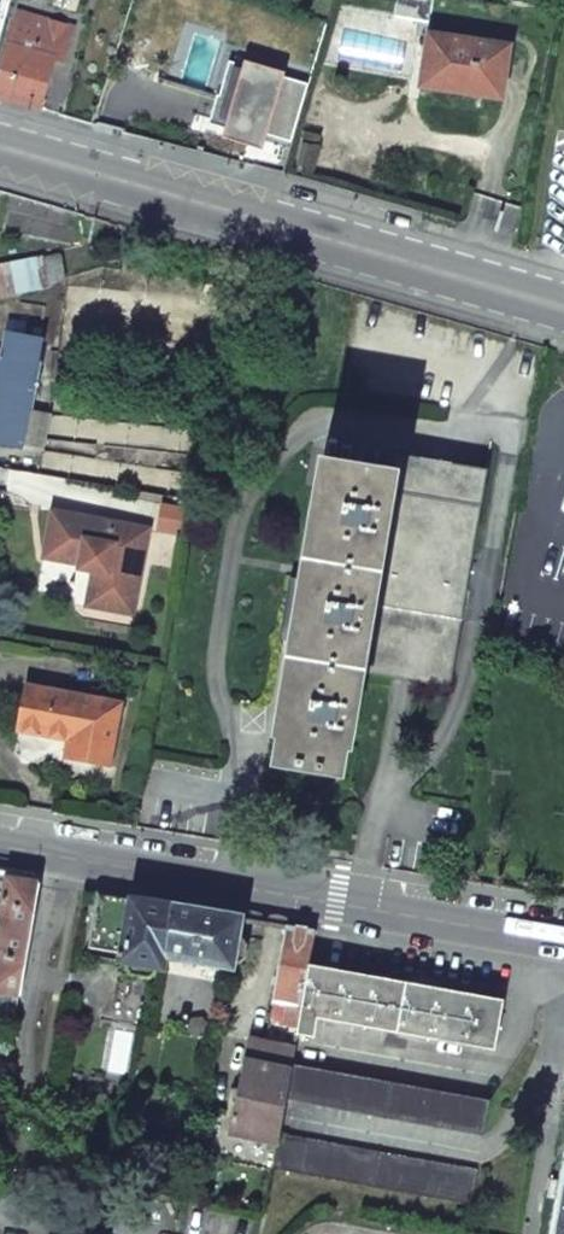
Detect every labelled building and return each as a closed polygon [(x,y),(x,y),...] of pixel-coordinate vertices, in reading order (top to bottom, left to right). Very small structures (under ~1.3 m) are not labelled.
[(18,15),(0,76),(0,99),(38,110),(53,60),(62,63),(71,30),(18,15)] [(426,34),(418,88),(501,100),(509,46),(426,34)] [(229,62),(211,122),(225,126),(222,136),(263,148),(267,135),(291,142),(308,84),(284,77),(285,72),(244,60),(243,66),(229,62)] [(49,285),(43,258),(0,266),(0,300),(49,285)] [(43,342),(24,338),(26,324),(9,321),(6,335),(7,335),(3,360),(0,359),(0,444),(23,448),(43,342)] [(401,474),(320,459),(298,579),(287,577),(277,643),(287,644),(268,773),(278,774),(344,784),(365,674),(401,474)] [(486,472),(413,459),(401,474),(365,674),(449,688),(486,472)] [(132,614),(148,530),(53,513),(44,558),(80,565),(80,569),(93,572),(87,605),(132,614)] [(17,731),(67,740),(64,758),(108,766),(121,704),(26,687),(17,731)] [(0,881),(0,916),(2,916),(0,927),(0,993),(19,996),(38,888),(0,881)] [(160,968),(171,908),(107,898),(99,896),(91,949),(123,955),(122,962),(129,963),(128,971),(130,977),(149,981),(154,974),(155,967),(160,968)] [(164,957),(230,967),(231,962),(237,963),(243,960),(245,946),(242,940),(235,939),(239,920),(171,908),(160,968),(162,969),(164,957)] [(278,988),(272,1024),(298,1028),(302,1010),(308,974),(315,933),(294,930),(288,929),(279,982),(277,981),(276,988),(278,988)] [(332,978),(308,974),(302,1010),(398,1027),(397,1032),(482,1047),(490,1007),(332,978)] [(249,1042),(232,1136),(278,1145),(279,1136),(285,1101),(292,1067),(295,1050),(249,1042)] [(490,1102),(292,1067),(285,1101),(483,1137),(490,1102)] [(476,1172),(279,1136),(278,1145),(273,1170),(469,1206),(476,1172)] [(554,1233),(563,1233),(563,1178),(554,1233)]
